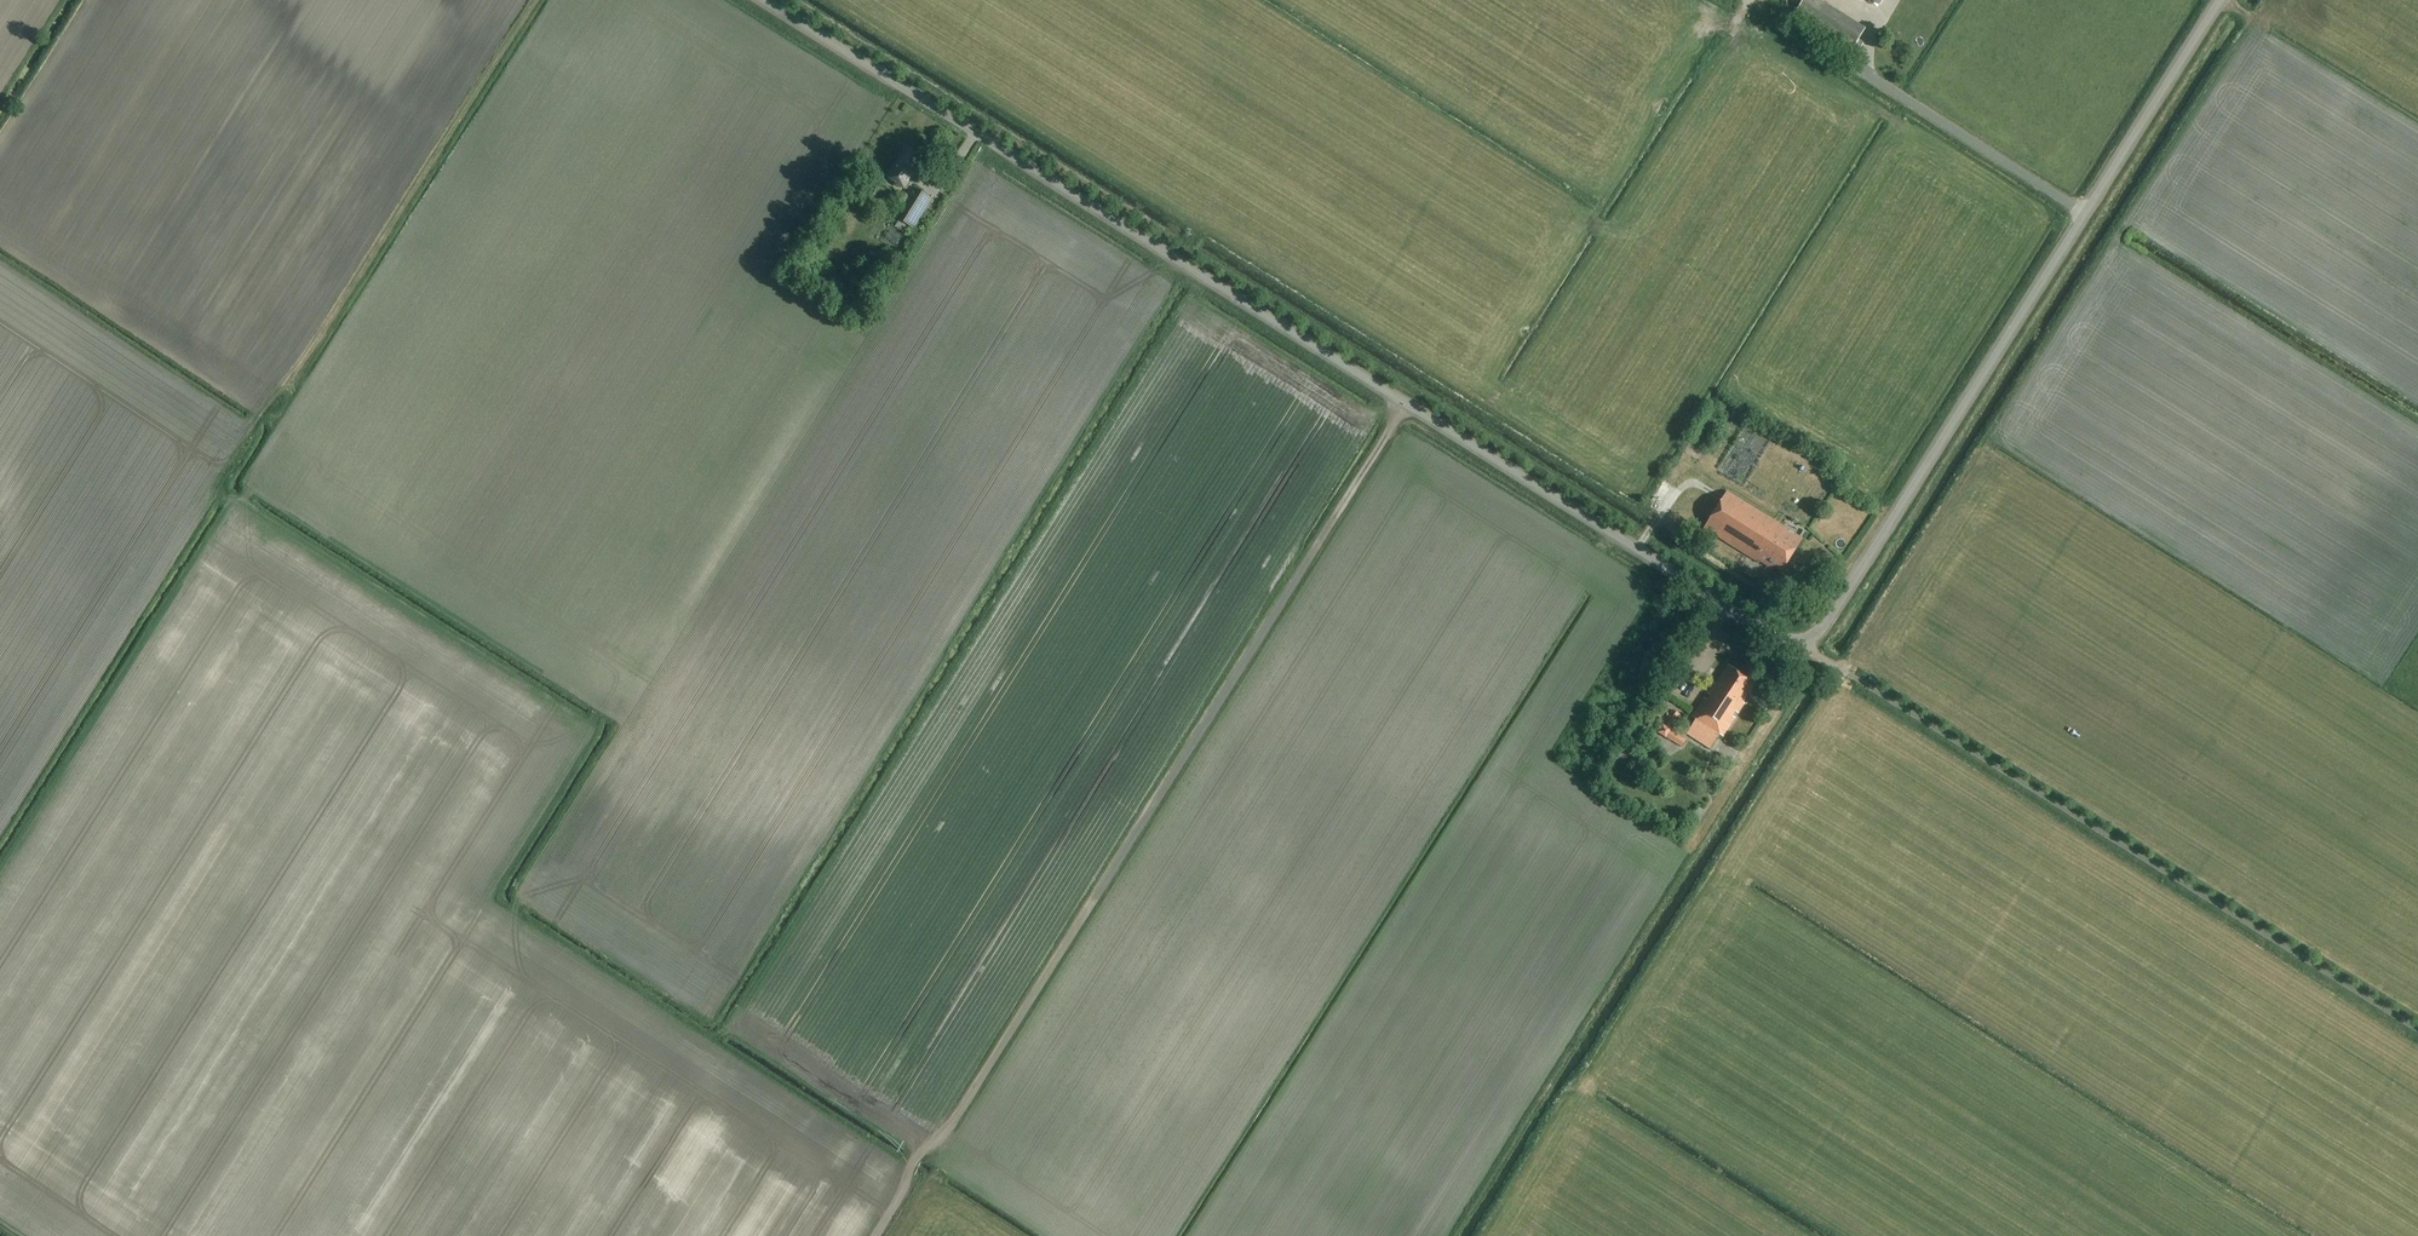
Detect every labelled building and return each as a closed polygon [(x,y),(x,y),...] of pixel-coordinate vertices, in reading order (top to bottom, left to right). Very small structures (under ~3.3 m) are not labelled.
[(1859,40),(1855,47),(1860,49),(1864,43),(1859,40)] [(913,149),(910,148),(891,179),(907,189),(918,170),(916,170),(919,164),(918,163),(924,154),(914,148),(913,149)] [(912,186),(893,217),(898,220),(898,221),(894,227),(905,233),(909,226),(914,229),(928,206),(932,199),(933,198),(924,193),(912,186)] [(1699,461),(1705,452),(1690,443),(1685,452),(1699,461)] [(1669,445),(1664,452),(1677,461),(1682,453),(1669,445)] [(1783,572),(1804,539),(1728,491),(1705,528),(1757,561),(1758,559),(1773,569),(1775,566),(1783,572)] [(1692,716),(1722,735),(1724,737),(1736,719),(1734,717),(1756,683),(1729,665),(1707,699),(1704,698),(1692,716)] [(1653,734),(1659,719),(1652,716),(1646,731),(1653,734)] [(1683,748),(1688,740),(1664,724),(1658,733),(1683,748)]
